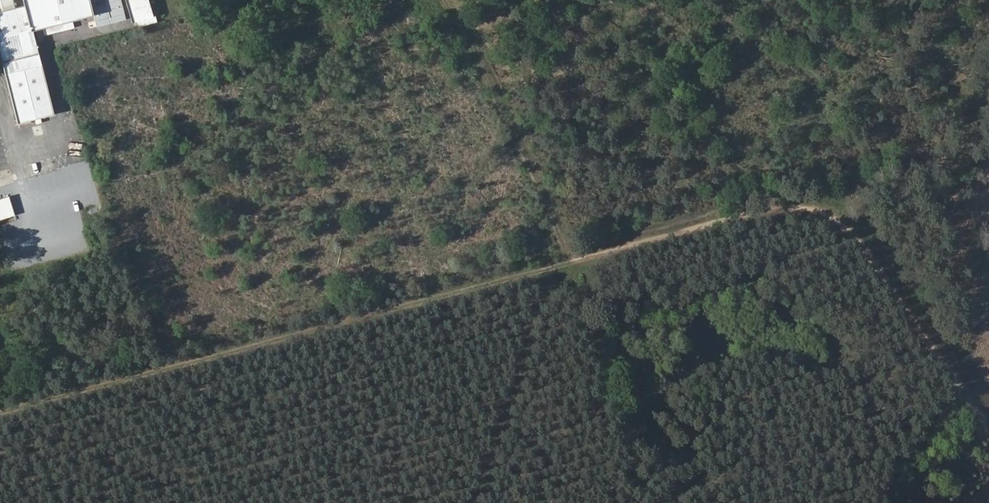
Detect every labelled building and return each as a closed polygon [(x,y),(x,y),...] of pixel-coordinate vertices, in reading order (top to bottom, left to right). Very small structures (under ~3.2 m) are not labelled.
[(18,110),(54,100),(34,26),(93,10),(90,0),(0,0),(0,44),(18,110)] [(133,9),(136,8),(138,17),(152,13),(149,4),(152,4),(151,0),(130,0),(133,9)] [(152,13),(138,17),(141,25),(159,20),(157,12),(152,13)] [(54,100),(18,110),(21,122),(57,112),(54,100)] [(53,228),(67,226),(66,218),(52,220),(53,228)] [(61,251),(64,259),(76,255),(72,247),(61,251)]
